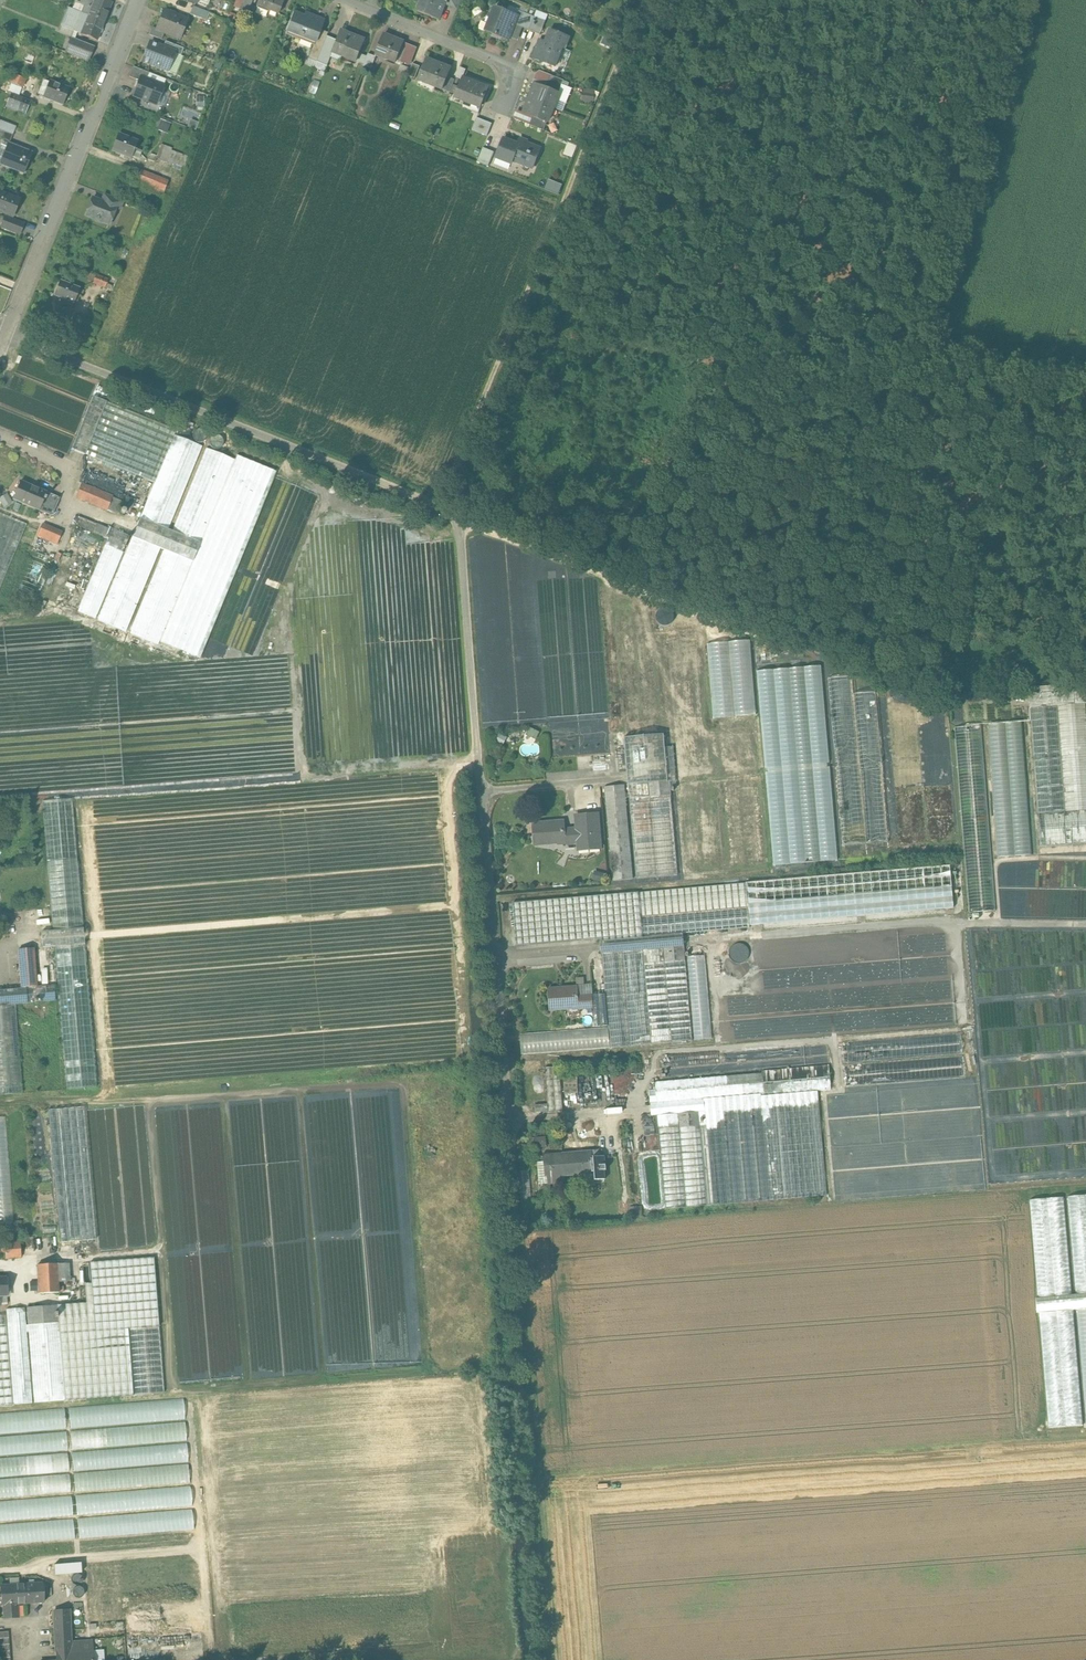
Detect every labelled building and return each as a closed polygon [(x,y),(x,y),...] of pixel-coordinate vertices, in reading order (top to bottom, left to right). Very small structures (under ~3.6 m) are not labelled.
[(80,3),(84,5),(81,13),(104,22),(112,3),(105,0),(81,0),(80,3)] [(238,12),(247,15),(253,0),(243,0),(238,12)] [(257,5),(278,14),(284,0),(259,0),(257,5)] [(418,12),(438,20),(445,4),(446,0),(422,0),(418,12)] [(445,4),(459,9),(463,0),(446,0),(445,4)] [(208,13),(193,7),(191,13),(190,14),(206,20),(208,13)] [(518,16),(495,7),(486,32),(508,41),(515,25),(518,16)] [(81,13),(69,8),(62,25),(74,30),(73,31),(81,34),(97,41),(104,22),(81,13)] [(170,11),(168,12),(164,10),(157,29),(156,30),(165,33),(180,39),(187,20),(175,15),(174,13),(170,11)] [(534,17),(519,11),(518,16),(515,25),(529,31),(534,17)] [(247,15),(238,12),(236,17),(245,21),(247,15)] [(314,16),(305,13),(304,16),(294,12),(284,37),(285,38),(288,32),(314,42),(314,43),(315,43),(320,30),(323,24),(313,19),(314,16)] [(545,22),(534,17),(529,31),(540,35),(545,22)] [(157,29),(152,27),(149,35),(162,40),(165,33),(156,30),(157,29)] [(320,30),(315,43),(314,43),(308,59),(316,62),(326,36),(327,33),(320,30)] [(569,38),(550,30),(544,47),(538,45),(533,59),(555,67),(558,59),(565,62),(569,51),(565,49),(569,38)] [(365,41),(339,31),(336,40),(331,52),(332,52),(356,62),(365,41)] [(221,41),(208,35),(205,44),(217,49),(221,41)] [(404,43),(384,35),(376,55),(396,62),(404,43)] [(326,36),(316,62),(326,66),(332,52),(331,52),(336,40),(326,36)] [(80,44),(70,40),(65,52),(75,56),(80,44)] [(94,47),(81,41),(80,44),(75,56),(88,62),(94,47)] [(184,49),(165,41),(163,48),(175,52),(174,53),(181,56),(184,49)] [(163,48),(150,42),(143,61),(167,71),(174,53),(175,52),(163,48)] [(409,43),(401,62),(411,66),(418,47),(409,43)] [(376,57),(368,54),(363,66),(371,69),(376,57)] [(451,69),(426,59),(418,80),(443,90),(448,78),(451,69)] [(420,67),(413,64),(408,76),(415,79),(420,67)] [(149,73),(133,67),(129,77),(139,81),(141,78),(146,80),(149,73)] [(564,80),(550,75),(544,88),(559,94),(562,85),(564,80)] [(23,80),(14,76),(10,85),(19,89),(23,80)] [(146,80),(141,78),(139,81),(134,95),(156,104),(163,87),(146,80)] [(455,80),(448,78),(443,90),(450,93),(455,80)] [(488,89),(463,78),(455,98),(481,108),(488,89)] [(69,89),(44,79),(39,94),(63,103),(69,89)] [(544,88),(536,85),(530,99),(553,108),(556,100),(566,103),(571,89),(562,85),(559,94),(544,88)] [(2,92),(0,97),(0,104),(16,110),(14,114),(23,117),(29,103),(2,92)] [(553,108),(530,99),(525,114),(533,117),(547,123),(553,108)] [(547,123),(533,117),(529,125),(544,131),(547,123)] [(155,128),(168,132),(171,123),(158,118),(155,128)] [(492,124),(477,118),(472,131),(487,137),(492,124)] [(0,130),(0,139),(10,142),(12,135),(0,130)] [(137,144),(118,136),(113,150),(115,151),(115,152),(119,153),(119,152),(132,157),(137,144)] [(540,149),(519,141),(518,144),(504,139),(496,158),(511,164),(512,161),(532,169),(540,149)] [(33,153),(9,144),(1,164),(25,173),(33,153)] [(167,145),(161,159),(184,169),(187,159),(172,152),(174,148),(167,145)] [(494,153),(483,148),(477,163),(488,167),(494,153)] [(168,181),(138,169),(133,181),(163,193),(168,181)] [(0,193),(0,212),(12,217),(17,204),(14,203),(15,199),(0,193)] [(123,202),(104,194),(102,201),(116,207),(116,208),(120,209),(123,202)] [(102,201),(92,198),(86,215),(94,219),(94,220),(100,222),(101,221),(109,225),(116,208),(116,207),(102,201)] [(23,224),(5,217),(1,227),(19,234),(23,224)] [(108,280),(96,275),(92,282),(105,287),(108,280)] [(80,288),(62,281),(57,295),(62,297),(58,308),(71,313),(80,288)] [(104,305),(95,302),(93,308),(102,311),(104,305)] [(176,430),(93,396),(71,449),(155,483),(175,436),(174,435),(176,430)] [(155,483),(140,519),(167,530),(202,447),(175,436),(155,483)] [(167,530),(140,519),(97,621),(126,633),(160,549),(165,551),(130,634),(157,646),(158,642),(234,460),(207,449),(172,532),(167,530)] [(234,460),(158,642),(199,658),(277,473),(237,456),(235,461),(234,460)] [(60,498),(20,481),(13,499),(52,516),(60,498)] [(111,497),(81,484),(76,497),(106,510),(111,497)] [(3,505),(11,502),(8,493),(0,496),(0,497),(3,505)] [(114,496),(108,508),(116,512),(122,500),(114,496)] [(27,524),(0,513),(0,589),(27,524)] [(62,532),(42,524),(37,536),(57,544),(62,532)] [(716,720),(754,716),(748,641),(709,644),(716,720)] [(820,666),(758,672),(775,867),(837,861),(820,666)] [(847,677),(829,679),(843,847),(889,843),(876,693),(848,696),(847,677)] [(1028,687),(1029,694),(1085,690),(1085,683),(1028,687)] [(1029,694),(1030,708),(1085,704),(1085,690),(1029,694)] [(1084,704),(1030,708),(1040,848),(1085,844),(1085,728),(1084,704)] [(1020,721),(988,724),(1000,857),(1032,854),(1020,721)] [(980,725),(955,728),(972,913),(997,911),(992,858),(980,725)] [(626,785),(605,787),(614,881),(634,879),(627,799),(630,798),(637,879),(678,875),(670,786),(665,734),(626,738),(631,794),(626,794),(626,785)] [(74,799),(44,801),(49,861),(78,859),(74,799)] [(564,822),(534,824),(535,846),(559,844),(559,843),(564,842),(564,844),(579,843),(579,851),(601,849),(598,815),(576,816),(577,829),(565,830),(564,822)] [(78,859),(49,861),(54,933),(83,930),(78,859)] [(950,865),(746,883),(748,907),(750,927),(954,909),(950,865)] [(746,883),(639,892),(642,916),(748,907),(746,883)] [(639,892),(514,903),(518,946),(602,939),(603,954),(605,972),(607,994),(609,1026),(611,1048),(653,1044),(644,950),(685,946),(684,933),(643,937),(642,916),(639,892)] [(748,907),(642,916),(643,937),(684,933),(708,931),(750,927),(748,907)] [(54,933),(42,934),(43,949),(55,948),(84,946),(83,930),(54,933)] [(750,956),(742,943),(732,949),(739,962),(750,956)] [(84,946),(55,948),(67,1090),(97,1087),(84,946)] [(685,946),(644,950),(653,1044),(694,1041),(685,946)] [(34,950),(18,951),(21,989),(26,988),(36,988),(35,971),(34,950)] [(0,990),(0,1096),(63,1090),(56,1002),(27,1004),(26,988),(21,989),(0,990)] [(579,988),(550,990),(552,1010),(579,1008),(580,1009),(588,1009),(587,996),(580,997),(579,988)] [(607,994),(595,995),(596,1008),(594,1008),(596,1027),(609,1026),(607,994)] [(595,995),(587,996),(588,1009),(594,1008),(596,1008),(595,995)] [(959,1032),(841,1042),(842,1064),(961,1054),(959,1032)] [(961,1054),(842,1064),(844,1086),(963,1077),(961,1054)] [(763,1073),(655,1082),(656,1090),(649,1090),(651,1116),(658,1115),(666,1209),(707,1206),(699,1112),(705,1111),(704,1098),(761,1094),(764,1093),(765,1096),(818,1091),(831,1090),(829,1065),(762,1070),(763,1073)] [(561,1067),(546,1068),(549,1105),(536,1106),(537,1113),(564,1111),(561,1067)] [(577,1077),(564,1078),(565,1094),(578,1093),(577,1077)] [(818,1091),(765,1096),(764,1093),(761,1094),(771,1200),(827,1195),(818,1091)] [(761,1094),(704,1098),(705,1111),(699,1112),(707,1206),(771,1200),(761,1094)] [(83,1108),(47,1111),(57,1242),(93,1240),(83,1108)] [(0,1118),(0,1230),(13,1229),(5,1118),(0,1118)] [(659,1134),(645,1136),(646,1152),(660,1150),(659,1134)] [(545,1138),(536,1139),(537,1147),(546,1146),(545,1138)] [(540,1149),(522,1145),(520,1154),(538,1158),(540,1149)] [(591,1152),(544,1156),(545,1162),(538,1162),(540,1184),(553,1183),(565,1182),(564,1175),(586,1173),(586,1172),(592,1172),(594,1172),(595,1180),(605,1179),(605,1170),(606,1170),(606,1165),(605,1165),(605,1156),(593,1157),(593,1159),(592,1159),(591,1152)] [(1068,1199),(1076,1295),(1085,1294),(1085,1197),(1068,1199)] [(638,1208),(630,1209),(630,1218),(639,1217),(638,1208)] [(20,1243),(6,1244),(6,1253),(7,1258),(21,1257),(20,1243)] [(154,1259),(126,1261),(130,1327),(159,1325),(154,1259)] [(86,1304),(58,1306),(64,1401),(135,1396),(130,1327),(126,1261),(91,1264),(92,1285),(85,1285),(86,1304)] [(72,1263),(38,1265),(39,1292),(61,1291),(61,1280),(73,1279),(72,1263)] [(58,1306),(27,1308),(35,1403),(64,1401),(58,1306)] [(25,1307),(6,1309),(7,1316),(8,1324),(14,1404),(32,1403),(25,1307)] [(1077,1312),(1085,1419),(1085,1312),(1077,1312)] [(0,1325),(0,1405),(14,1404),(8,1324),(0,1325)] [(159,1325),(130,1327),(135,1396),(163,1395),(159,1325)] [(0,1412),(0,1433),(67,1430),(65,1408),(0,1412)] [(186,1422),(71,1429),(72,1448),(187,1441),(186,1422)] [(68,1451),(67,1432),(0,1436),(0,1455),(68,1451)] [(69,1472),(68,1453),(0,1457),(0,1476),(69,1472)] [(189,1464),(74,1471),(75,1490),(190,1483),(189,1464)] [(71,1493),(70,1474),(0,1478),(0,1497),(71,1493)] [(114,1496),(86,1498),(91,1554),(88,1555),(84,1498),(50,1500),(55,1566),(56,1574),(85,1572),(90,1639),(126,1636),(122,1569),(124,1569),(129,1636),(169,1633),(164,1565),(167,1565),(172,1633),(203,1631),(193,1490),(162,1492),(167,1557),(163,1557),(158,1492),(125,1495),(129,1561),(119,1562),(114,1496)] [(48,1500),(18,1502),(22,1568),(52,1566),(48,1500)] [(16,1501),(0,1501),(0,1569),(19,1568),(16,1501)] [(45,1601),(43,1582),(17,1584),(18,1603),(45,1601)] [(17,1584),(1,1585),(2,1604),(5,1604),(6,1618),(19,1617),(18,1603),(17,1584)] [(55,1612),(58,1659),(93,1659),(92,1650),(72,1651),(70,1611),(55,1612)]
